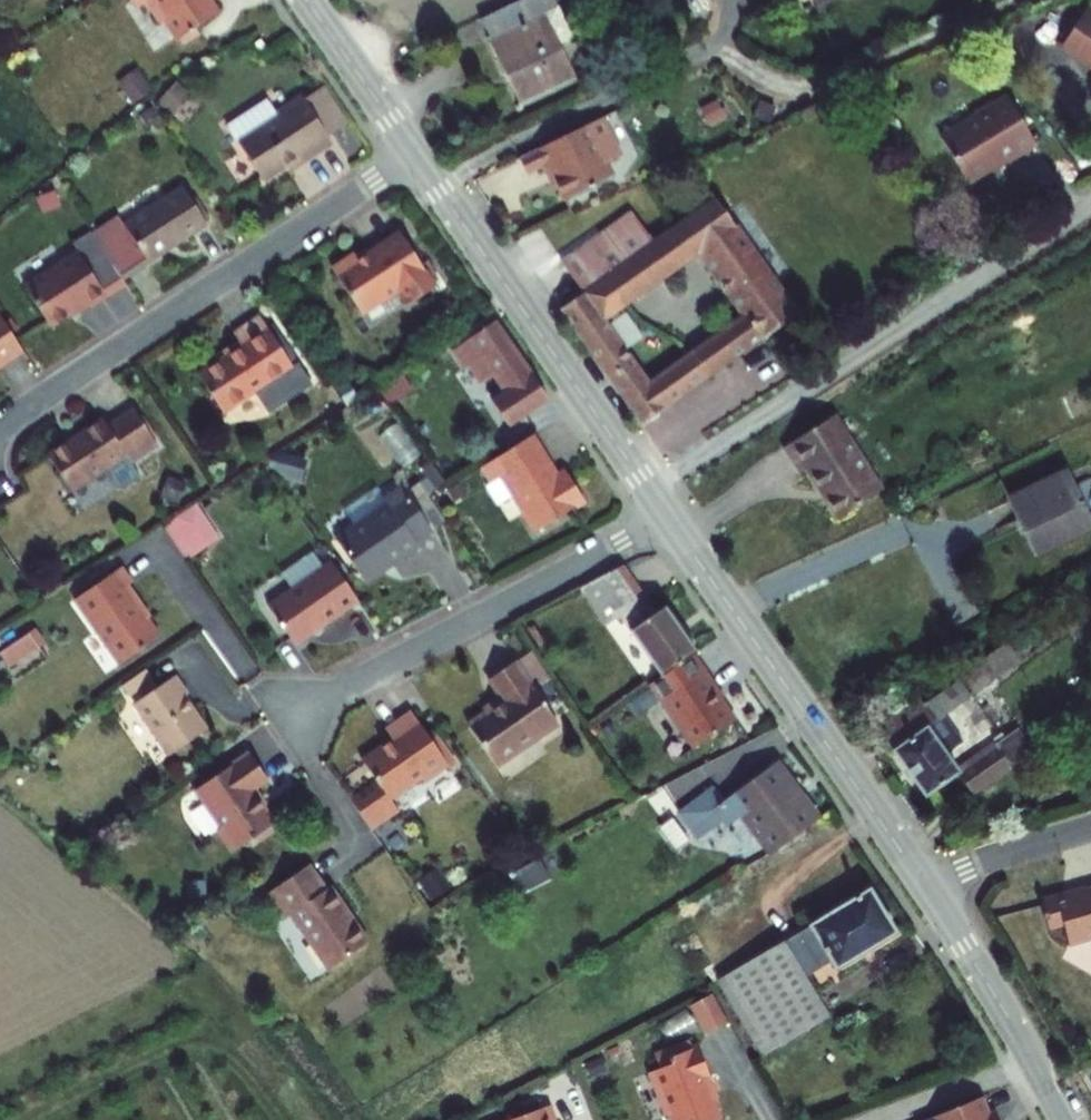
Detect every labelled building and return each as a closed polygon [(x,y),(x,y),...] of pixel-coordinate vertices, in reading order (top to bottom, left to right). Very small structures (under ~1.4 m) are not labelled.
[(167,0),(104,0),(93,6),(106,27),(116,22),(129,44),(134,42),(146,62),(189,37),(177,17),(174,19),(164,3),(168,1),(167,0)] [(174,19),(177,17),(182,14),(174,0),(170,0),(168,1),(164,3),(174,19)] [(779,19),(823,0),(770,0),(779,19)] [(508,20),(454,46),(489,118),(545,94),(508,20)] [(1062,27),(1037,63),(1066,84),(1082,61),(1090,68),(1090,47),(1062,27)] [(1082,95),(1090,82),(1090,68),(1082,61),(1066,84),(1082,95)] [(227,75),(234,87),(244,80),(237,68),(227,75)] [(136,70),(117,82),(132,106),(151,93),(136,70)] [(1082,95),(1081,96),(1090,103),(1090,82),(1082,95)] [(174,117),(190,102),(176,86),(159,101),(174,117)] [(299,114),(280,126),(302,163),(321,151),(299,114)] [(1011,164),(985,116),(972,123),(966,121),(931,141),(929,147),(916,154),(941,198),(981,175),(983,180),(1011,164)] [(213,169),(235,206),(273,181),(277,188),(306,169),(302,163),(280,126),(275,119),(250,134),(255,142),(213,169)] [(591,182),(571,143),(489,184),(497,199),(516,192),(533,225),(584,200),(579,188),(591,182)] [(613,275),(608,278),(629,306),(699,260),(741,320),(695,350),(711,373),(795,316),(714,205),(658,243),(613,275)] [(613,275),(658,243),(635,212),(563,263),(575,279),(602,259),(613,275)] [(94,240),(66,257),(94,301),(176,251),(152,213),(98,246),(94,240)] [(66,257),(46,269),(51,276),(0,307),(0,323),(19,352),(60,327),(62,331),(98,309),(94,301),(66,257)] [(602,259),(575,279),(585,295),(608,278),(613,275),(602,259)] [(377,337),(406,317),(372,264),(329,291),(323,284),(299,298),(329,346),(369,323),(377,337)] [(608,278),(585,295),(564,309),(643,420),(711,373),(695,350),(648,382),(605,322),(629,306),(608,278)] [(194,435),(269,390),(235,338),(204,357),(213,371),(169,397),(194,435)] [(428,397),(448,385),(471,418),(474,422),(460,432),(477,456),(517,429),(462,352),(417,379),(428,397)] [(102,488),(128,472),(102,431),(76,448),(72,440),(16,474),(40,513),(74,493),(88,513),(109,501),(102,488)] [(805,435),(754,464),(773,492),(781,487),(813,534),(856,508),(805,435)] [(505,562),(556,535),(537,501),(529,505),(506,465),(454,494),(461,509),(455,514),(470,538),(489,529),(505,562)] [(1049,494),(987,517),(1011,571),(1072,548),(1049,494)] [(197,504),(162,524),(184,562),(219,541),(197,504)] [(311,572),(338,609),(361,593),(364,598),(390,580),(386,574),(398,566),(368,520),(349,534),(355,541),(311,572)] [(40,618),(82,687),(122,660),(91,609),(98,604),(90,588),(40,618)] [(238,634),(266,673),(330,629),(301,588),(238,634)] [(590,589),(557,607),(581,646),(589,641),(630,702),(663,681),(665,679),(633,632),(624,638),(590,589)] [(361,593),(338,609),(342,614),(364,598),(361,593)] [(47,650),(38,632),(0,650),(0,659),(6,671),(47,650)] [(1026,658),(1019,648),(994,666),(1001,676),(1026,658)] [(509,713),(524,703),(505,675),(491,685),(509,713)] [(984,695),(974,679),(913,718),(904,705),(874,724),(927,800),(962,776),(975,794),(1037,752),(1021,730),(961,771),(950,757),(966,744),(948,720),(984,695)] [(686,714),(663,681),(630,702),(618,710),(661,774),(703,746),(683,716),(686,714)] [(443,750),(470,792),(532,750),(509,713),(491,685),(464,704),(479,728),(443,750)] [(138,779),(173,756),(153,723),(160,718),(146,696),(102,724),(138,779)] [(993,705),(982,712),(995,730),(1005,723),(993,705)] [(366,832),(362,825),(390,807),(395,814),(422,795),(386,737),(360,753),(364,762),(336,781),(349,804),(328,818),(345,845),(366,832)] [(208,869),(249,843),(229,810),(246,799),(230,773),(177,807),(201,843),(195,848),(208,869)] [(781,846),(738,787),(691,821),(655,847),(661,857),(683,843),(694,860),(711,849),(732,879),(781,846)] [(645,833),(655,847),(691,821),(682,807),(645,833)] [(428,902),(451,888),(438,867),(415,882),(428,902)] [(319,980),(358,956),(324,900),(318,903),(301,878),(260,905),(276,931),(285,925),(319,980)] [(1027,916),(999,924),(1008,954),(1023,950),(1029,970),(1053,963),(1060,966),(1074,962),(1079,955),(1090,952),(1078,906),(1029,920),(1027,916)] [(862,959),(836,918),(684,1006),(722,1071),(789,1033),(773,1003),(797,988),(800,995),(862,959)] [(673,1068),(650,1078),(647,1070),(628,1078),(633,1091),(622,1096),(632,1119),(687,1119),(683,1109),(688,1107),(673,1068)]
